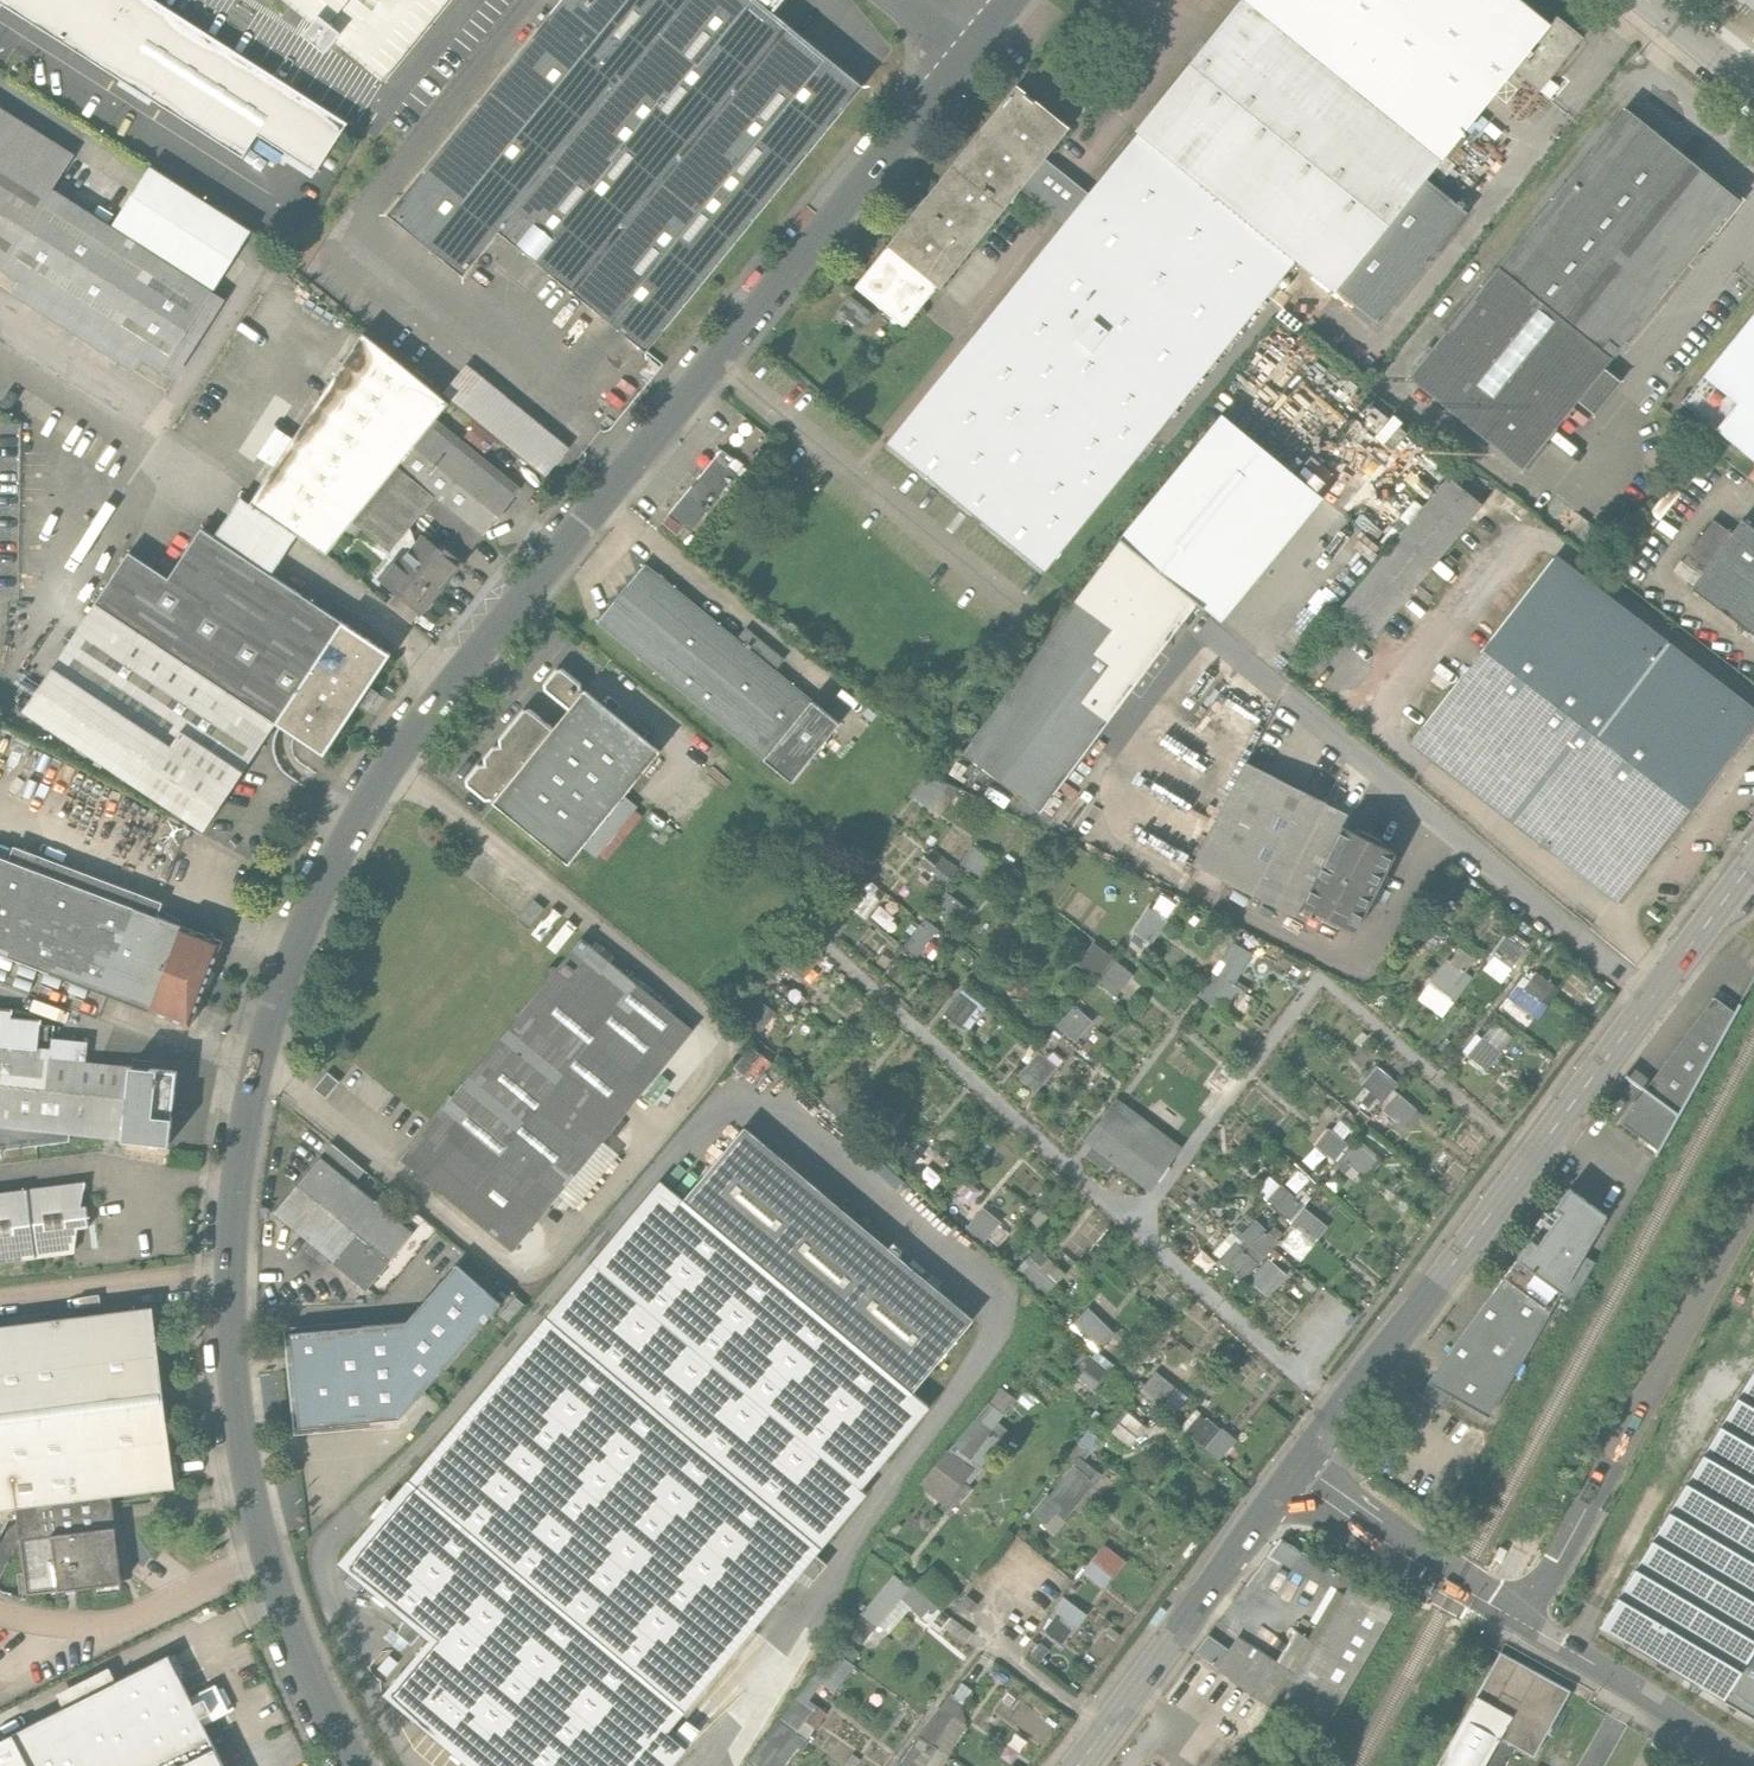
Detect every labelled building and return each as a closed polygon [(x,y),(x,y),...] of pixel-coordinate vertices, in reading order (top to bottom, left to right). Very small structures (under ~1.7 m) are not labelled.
[(154,0),(0,0),(0,3),(243,158),(257,135),(316,172),(348,123),(154,0)] [(313,23),(304,34),(327,52),(336,41),(384,81),(451,0),(285,0),(313,23)] [(385,217),(459,277),(496,233),(642,353),(861,87),(770,13),(780,0),(563,0),(385,217)] [(1135,131),(1294,260),(1332,291),(1425,176),(1440,157),(1246,0),(1241,0),(1135,131)] [(1440,157),(1513,67),(1548,23),(1519,0),(1246,0),(1440,157)] [(1753,9),(1753,0),(1743,0),(1753,9)] [(1548,23),(1513,67),(1537,87),(1579,35),(1555,15),(1548,23)] [(1065,126),(1013,84),(884,244),(932,283),(936,286),(1017,185),(1042,154),(1065,126)] [(87,129),(47,104),(37,120),(49,127),(78,145),(87,129)] [(1628,108),(1500,267),(1614,359),(1743,200),(1628,108)] [(21,282),(13,294),(135,371),(143,358),(164,371),(216,290),(117,227),(55,188),(74,157),(0,110),(0,268),(21,282)] [(1294,260),(1135,131),(1087,191),(1062,222),(882,444),(1042,573),(1294,260)] [(1017,185),(1062,222),(1087,191),(1042,154),(1017,185)] [(252,233),(154,170),(117,227),(216,290),(252,233)] [(1425,176),(1332,291),(1373,324),(1465,209),(1425,176)] [(884,244),(852,284),(900,322),(932,283),(884,244)] [(1500,267),(1410,378),(1524,470),(1578,403),(1596,417),(1622,385),(1604,371),(1614,359),(1500,267)] [(875,318),(852,298),(837,316),(860,335),(875,318)] [(401,311),(376,343),(451,403),(473,421),(497,440),(547,480),(573,448),(401,311)] [(1682,402),(1753,459),(1753,314),(1682,402)] [(366,335),(252,506),(299,537),(328,555),(356,521),(437,420),(451,403),(376,343),(366,335)] [(1119,539),(1121,541),(1197,603),(1203,609),(1204,607),(1221,621),(1323,497),(1222,415),(1119,539)] [(356,521),(393,551),(438,495),(487,534),(523,489),(483,457),(459,438),(437,420),(356,521)] [(473,421),(459,438),(483,457),(497,440),(473,421)] [(762,447),(768,433),(743,421),(737,435),(762,447)] [(717,447),(664,511),(685,529),(732,472),(721,463),(727,455),(717,447)] [(1449,478),(1341,610),(1373,637),(1482,504),(1449,478)] [(231,520),(216,543),(271,579),(286,557),(299,537),(252,506),(244,501),(231,520)] [(1689,587),(1753,635),(1753,531),(1739,520),(1689,587)] [(202,534),(169,585),(127,557),(96,605),(277,725),(281,728),(288,732),(295,737),(326,756),(365,696),(391,656),(271,579),(202,534)] [(383,584),(397,596),(420,615),(462,566),(424,535),(383,584)] [(1197,603),(1121,541),(964,753),(1040,812),(1197,603)] [(1412,740),(1614,897),(1619,900),(1753,724),(1753,711),(1555,557),(1412,740)] [(741,625),(732,636),(646,565),(595,627),(785,784),(836,722),(771,668),(780,657),(741,625)] [(414,623),(420,615),(397,596),(391,604),(414,623)] [(252,763),(277,725),(96,605),(23,715),(206,834),(246,771),(252,763)] [(568,707),(550,729),(529,712),(525,712),(501,739),(502,748),(494,749),(486,758),(487,766),(480,766),(468,780),(469,787),(484,797),(500,797),(494,803),(566,862),(658,750),(583,689),(580,691),(580,685),(562,670),(558,671),(546,682),(546,690),(568,707)] [(1349,815),(1247,765),(1196,867),(1297,917),(1304,904),(1343,826),(1349,815)] [(934,804),(940,794),(923,784),(917,795),(934,804)] [(1343,826),(1304,904),(1357,930),(1396,852),(1343,826)] [(189,1021),(220,939),(158,916),(163,901),(18,845),(12,859),(0,854),(0,949),(189,1021)] [(534,899),(517,920),(527,929),(545,908),(534,899)] [(1139,931),(1160,939),(1170,912),(1148,905),(1139,931)] [(921,954),(941,925),(928,916),(908,945),(921,954)] [(1486,967),(1506,981),(1533,945),(1513,931),(1486,967)] [(583,937),(402,1159),(512,1250),(694,1028),(583,937)] [(1230,938),(1207,998),(1231,1007),(1254,947),(1230,938)] [(1080,964),(1122,993),(1139,968),(1097,940),(1080,964)] [(1422,998),(1445,1015),(1485,959),(1462,942),(1422,998)] [(1542,1018),(1566,987),(1536,963),(1511,995),(1542,1018)] [(971,1029),(989,1005),(965,986),(947,1010),(971,1029)] [(1728,987),(1634,1113),(1673,1142),(1750,1003),(1728,987)] [(1078,1005),(1062,1024),(1080,1039),(1096,1020),(1078,1005)] [(40,1049),(43,1021),(13,1018),(14,1010),(0,1008),(0,1045),(40,1049)] [(55,1037),(54,1050),(53,1056),(88,1059),(90,1040),(55,1037)] [(127,1138),(135,1064),(88,1059),(53,1056),(54,1050),(40,1049),(0,1045),(0,1126),(72,1133),(127,1138)] [(1043,1050),(1023,1074),(1041,1089),(1061,1064),(1043,1050)] [(182,1069),(135,1064),(127,1138),(175,1143),(182,1069)] [(1368,1081),(1390,1101),(1404,1085),(1382,1065),(1368,1081)] [(328,1073),(315,1089),(326,1098),(339,1081),(328,1073)] [(1388,1104),(1403,1127),(1423,1113),(1408,1091),(1388,1104)] [(1118,1099),(1087,1141),(1151,1188),(1182,1147),(1118,1099)] [(751,1123),(689,1196),(664,1175),(341,1561),(406,1615),(398,1630),(412,1642),(423,1629),(432,1637),(387,1691),(476,1765),(673,1765),(690,1745),(670,1727),(806,1567),(818,1576),(831,1560),(819,1551),(871,1489),(865,1484),(935,1401),(919,1388),(981,1314),(751,1123)] [(72,1133),(0,1126),(0,1149),(71,1140),(72,1133)] [(1367,1178),(1384,1157),(1363,1141),(1347,1163),(1367,1178)] [(334,1145),(323,1158),(356,1184),(366,1171),(334,1145)] [(356,1184),(323,1158),(277,1215),(369,1290),(415,1233),(356,1184)] [(78,1253),(79,1225),(91,1224),(86,1181),(0,1191),(0,1263),(78,1253)] [(1545,1232),(1434,1386),(1508,1429),(1560,1340),(1547,1333),(1620,1206),(1584,1181),(1571,1198),(1577,1202),(1552,1237),(1545,1232)] [(1271,1197),(1293,1217),(1306,1201),(1285,1182),(1271,1197)] [(984,1205),(969,1227),(998,1247),(1013,1225),(984,1205)] [(1220,1251),(1245,1277),(1286,1237),(1260,1211),(1220,1251)] [(1042,1245),(1020,1266),(1047,1294),(1069,1273),(1042,1245)] [(1268,1292),(1289,1272),(1272,1255),(1251,1276),(1268,1292)] [(461,1261),(410,1319),(293,1330),(302,1423),(403,1414),(504,1299),(461,1261)] [(518,1294),(503,1313),(513,1321),(529,1302),(518,1294)] [(1104,1348),(1120,1331),(1091,1305),(1075,1322),(1104,1348)] [(17,1506),(115,1494),(179,1486),(158,1308),(0,1327),(0,1508),(17,1506)] [(1079,1371),(1096,1387),(1114,1367),(1097,1352),(1079,1371)] [(1167,1401),(1180,1384),(1159,1369),(1146,1386),(1167,1401)] [(1599,1627),(1722,1701),(1743,1668),(1753,1649),(1753,1371),(1599,1627)] [(980,1426),(991,1435),(1025,1397),(1007,1381),(919,1481),(948,1505),(984,1464),(963,1445),(980,1426)] [(1114,1424),(1136,1442),(1154,1420),(1133,1402),(1114,1424)] [(1224,1460),(1242,1440),(1207,1408),(1189,1428),(1224,1460)] [(1056,1529),(1108,1475),(1087,1455),(1035,1509),(1056,1529)] [(115,1494),(17,1506),(28,1592),(126,1581),(115,1494)] [(1276,1714),(1319,1741),(1395,1607),(1282,1540),(1268,1556),(1330,1591),(1312,1622),(1318,1626),(1310,1641),(1296,1632),(1277,1663),(1238,1637),(1229,1650),(1209,1637),(1197,1651),(1220,1669),(1218,1673),(1279,1711),(1276,1714)] [(1107,1541),(1088,1570),(1112,1586),(1131,1556),(1107,1541)] [(1507,1550),(1500,1546),(1494,1558),(1501,1562),(1507,1550)] [(866,1642),(879,1623),(892,1633),(912,1605),(928,1617),(939,1601),(895,1570),(851,1631),(866,1642)] [(1044,1625),(1065,1642),(1090,1611),(1069,1594),(1044,1625)] [(1475,1628),(1466,1622),(1459,1636),(1469,1641),(1475,1628)] [(15,1735),(30,1765),(228,1765),(173,1656),(119,1683),(111,1668),(59,1694),(67,1709),(15,1735)] [(1501,1738),(1534,1756),(1570,1693),(1503,1656),(1441,1765),(1485,1765),(1501,1738)] [(1753,1720),(1753,1674),(1743,1668),(1722,1701),(1753,1720)] [(904,1761),(912,1765),(943,1765),(979,1713),(950,1694),(904,1761)] [(816,1710),(796,1696),(752,1763),(757,1765),(790,1765),(819,1722),(811,1717),(816,1710)]
